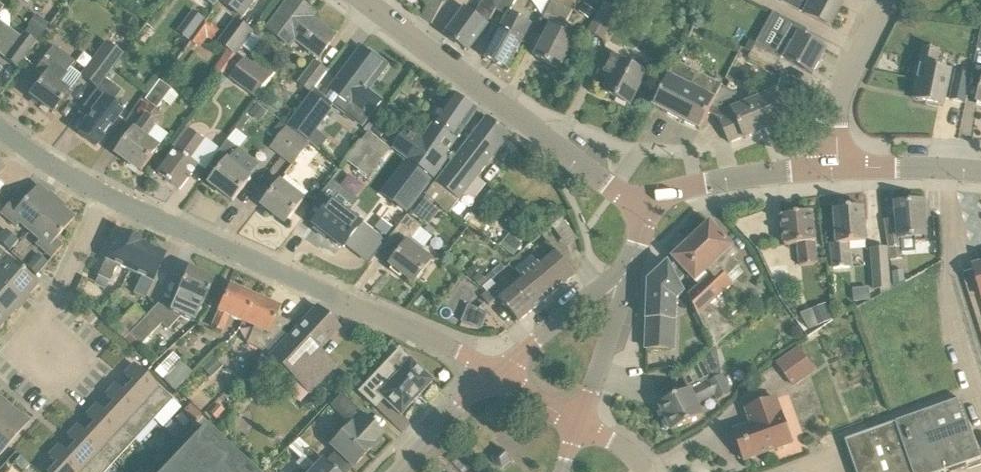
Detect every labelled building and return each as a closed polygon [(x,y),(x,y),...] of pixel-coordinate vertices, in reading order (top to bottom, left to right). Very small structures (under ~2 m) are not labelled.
[(255,0),(220,0),(219,1),(242,18),(255,0)] [(336,35),(305,11),(308,7),(299,0),(290,0),(267,30),(292,49),(296,43),(318,60),(336,35)] [(442,7),(444,3),(439,0),(431,0),(422,17),(432,24),(442,7)] [(502,0),(482,0),(474,13),(466,8),(446,35),(469,51),(488,25),(488,24),(496,11),(502,0)] [(496,11),(506,16),(516,0),(502,0),(496,11)] [(654,9),(659,1),(659,0),(637,0),(654,9)] [(781,1),(831,27),(843,5),(833,0),(782,0),(781,1)] [(573,11),(553,1),(544,18),(564,28),(573,11)] [(603,42),(621,12),(605,2),(587,32),(603,42)] [(580,12),(590,20),(596,12),(586,4),(580,12)] [(508,70),(518,52),(533,24),(524,19),(527,14),(514,7),(509,12),(485,57),(508,70)] [(179,32),(190,41),(206,20),(195,11),(179,32)] [(49,24),(40,17),(31,28),(41,35),(49,24)] [(219,42),(229,50),(237,56),(237,57),(255,33),(236,19),(219,42)] [(560,69),(576,38),(552,26),(536,57),(560,69)] [(827,50),(809,40),(786,27),(780,40),(785,43),(784,46),(790,49),(785,58),(813,74),(827,50)] [(23,33),(20,37),(4,59),(17,68),(36,43),(36,42),(24,34),(23,33)] [(81,75),(80,76),(97,89),(98,90),(104,83),(125,54),(107,41),(81,75)] [(757,43),(749,58),(776,69),(783,57),(769,49),(771,46),(766,43),(764,46),(757,43)] [(52,113),(69,90),(59,82),(75,61),(54,45),(35,70),(44,77),(30,96),(52,113)] [(939,105),(944,106),(952,71),(936,68),(940,50),(920,46),(913,79),(918,80),(915,94),(920,95),(919,101),(928,103),(927,105),(939,107),(939,105)] [(370,49),(368,52),(362,48),(330,89),(352,106),(346,113),(363,126),(370,116),(382,101),(368,89),(368,88),(366,87),(373,77),(379,81),(391,65),(370,49)] [(229,50),(225,55),(225,59),(231,64),(237,56),(229,50)] [(631,105),(647,73),(610,54),(599,75),(610,81),(605,92),(631,105)] [(230,80),(258,100),(276,74),(257,60),(254,64),(246,58),(230,80)] [(313,95),(331,71),(316,60),(298,83),(313,95)] [(731,101),(731,102),(737,93),(674,60),(666,74),(669,76),(654,106),(700,130),(709,113),(720,119),(727,116),(722,105),(731,101)] [(957,72),(951,100),(966,103),(972,75),(957,72)] [(161,81),(146,101),(158,109),(164,101),(172,107),(180,95),(161,81)] [(98,108),(79,133),(98,147),(124,112),(113,104),(120,94),(104,83),(98,90),(97,89),(89,101),(98,108)] [(448,148),(477,110),(454,92),(420,137),(410,129),(394,150),(434,180),(455,153),(448,148)] [(785,122),(778,103),(773,92),(732,109),(730,104),(731,102),(731,101),(722,105),(727,116),(720,119),(730,143),(745,137),(746,139),(785,122)] [(313,95),(289,127),(306,139),(330,107),(313,95)] [(142,171),(161,146),(150,138),(161,122),(147,113),(118,154),(142,171)] [(498,151),(510,136),(488,118),(458,156),(455,153),(434,180),(436,181),(426,195),(450,213),(498,151)] [(273,131),(280,137),(288,127),(281,121),(273,131)] [(379,121),(372,130),(382,138),(389,128),(379,121)] [(284,155),(298,136),(289,128),(271,149),(282,157),(284,155)] [(181,190),(199,165),(194,161),(202,152),(200,151),(206,142),(191,131),(159,174),(181,190)] [(369,131),(346,162),(369,178),(392,148),(369,131)] [(282,157),(293,167),(310,146),(298,136),(284,155),(282,157)] [(233,201),(253,176),(252,175),(257,168),(237,152),(231,159),(230,159),(210,183),(233,201)] [(408,213),(434,180),(407,159),(382,193),(408,213)] [(286,222),(308,192),(288,176),(283,181),(282,180),(263,205),(286,222)] [(57,201),(38,185),(19,206),(12,200),(0,213),(0,214),(16,228),(20,224),(29,233),(57,201)] [(344,247),(356,231),(362,222),(324,191),(305,216),(316,225),(317,224),(343,246),(344,247)] [(426,199),(415,212),(430,224),(441,211),(426,199)] [(37,244),(52,258),(63,246),(56,239),(75,217),(57,201),(29,233),(39,242),(37,244)] [(902,244),(907,243),(927,241),(925,217),(930,217),(929,202),(909,204),(909,201),(900,202),(900,204),(897,205),(898,219),(885,221),(889,249),(890,260),(903,258),(902,244)] [(866,243),(865,227),(864,207),(836,209),(838,242),(830,244),(833,269),(852,268),(848,245),(866,243)] [(815,242),(814,232),(812,212),(782,215),(786,247),(796,245),(799,267),(817,264),(814,243),(815,242)] [(467,223),(481,235),(488,226),(474,215),(467,223)] [(415,283),(434,260),(411,243),(423,227),(408,216),(381,251),(394,261),(391,265),(415,283)] [(735,248),(725,238),(711,223),(692,241),(722,272),(718,276),(715,272),(709,277),(724,294),(734,285),(733,284),(744,274),(738,267),(739,266),(732,258),(737,253),(733,249),(735,248)] [(10,252),(20,241),(6,229),(0,235),(0,243),(10,252)] [(129,272),(144,242),(120,231),(98,276),(99,276),(95,284),(107,289),(117,266),(129,272)] [(514,256),(524,246),(510,234),(501,245),(514,256)] [(523,278),(543,303),(576,275),(548,241),(514,267),(523,278)] [(722,272),(692,241),(672,260),(676,268),(678,266),(696,284),(698,287),(689,295),(707,332),(722,318),(711,305),(724,294),(709,277),(715,272),(718,276),(722,272)] [(153,283),(167,253),(144,242),(129,272),(141,277),(134,294),(145,298),(152,282),(153,283)] [(871,249),(874,291),(891,290),(887,248),(871,249)] [(24,270),(0,249),(0,282),(23,302),(39,283),(24,270)] [(38,253),(27,266),(36,275),(48,262),(38,253)] [(676,268),(672,260),(650,281),(647,349),(677,350),(678,336),(678,298),(685,292),(673,270),(676,268)] [(202,306),(214,279),(188,268),(170,310),(158,305),(147,316),(130,333),(142,345),(162,323),(169,330),(181,317),(194,322),(201,306),(202,306)] [(895,287),(905,281),(904,270),(892,272),(895,287)] [(482,287),(488,281),(485,278),(480,273),(474,279),(482,287)] [(543,303),(523,278),(516,283),(509,275),(482,297),(490,306),(498,299),(520,322),(543,303)] [(0,282),(0,314),(6,320),(23,302),(0,282)] [(242,324),(254,297),(230,286),(211,329),(223,334),(230,318),(232,318),(229,324),(238,328),(240,323),(242,324)] [(279,308),(261,300),(254,297),(242,324),(252,329),(247,344),(264,351),(291,322),(276,315),(279,308)] [(130,333),(147,316),(136,305),(119,323),(118,322),(112,328),(124,339),(130,333)] [(462,322),(474,327),(481,310),(469,305),(462,322)] [(318,349),(339,327),(319,307),(270,359),(284,373),(282,376),(288,382),(290,376),(293,379),(286,389),(301,403),(308,395),(309,397),(337,368),(318,349)] [(833,320),(829,310),(803,320),(809,330),(833,320)] [(707,332),(714,348),(734,330),(722,318),(707,332)] [(799,347),(776,363),(794,388),(817,372),(799,347)] [(175,392),(192,373),(180,362),(181,361),(172,352),(159,366),(160,366),(155,372),(164,380),(163,381),(175,392)] [(214,357),(202,368),(212,378),(223,367),(214,357)] [(385,396),(402,413),(434,378),(412,358),(399,372),(388,361),(361,389),(376,405),(385,396)] [(673,432),(706,416),(699,402),(716,397),(718,402),(733,395),(723,376),(716,379),(705,358),(682,378),(689,391),(660,405),(673,432)] [(130,379),(123,389),(151,416),(170,396),(133,361),(123,372),(130,379)] [(104,409),(133,436),(152,416),(115,382),(105,393),(112,400),(104,409)] [(369,419),(342,394),(331,406),(350,423),(329,446),(335,451),(325,462),(336,471),(350,471),(375,445),(373,444),(384,433),(369,419)] [(11,406),(0,397),(0,419),(11,406)] [(763,453),(793,442),(777,397),(744,409),(751,427),(736,431),(740,445),(735,447),(739,460),(763,453)] [(857,471),(943,471),(980,458),(980,456),(961,399),(845,439),(857,471)] [(84,430),(114,457),(132,437),(95,403),(86,413),(93,420),(84,430)] [(217,403),(209,412),(217,420),(218,419),(226,411),(218,404),(217,403)] [(202,415),(191,404),(182,414),(193,425),(202,415)] [(29,422),(11,406),(0,419),(0,451),(2,453),(29,422)] [(66,451),(89,471),(100,471),(113,458),(77,424),(67,434),(75,441),(66,451)] [(182,432),(175,426),(169,433),(176,439),(182,432)] [(202,431),(163,471),(245,471),(202,431)] [(325,462),(298,438),(289,448),(301,459),(296,464),(301,469),(298,471),(336,471),(325,462)] [(48,471),(49,471),(88,471),(58,443),(49,453),(57,462),(48,471)] [(502,450),(493,458),(495,463),(498,466),(503,468),(511,460),(514,462),(514,461),(501,447),(500,448),(502,450)] [(23,471),(25,471),(30,466),(21,457),(14,464),(23,471)]
